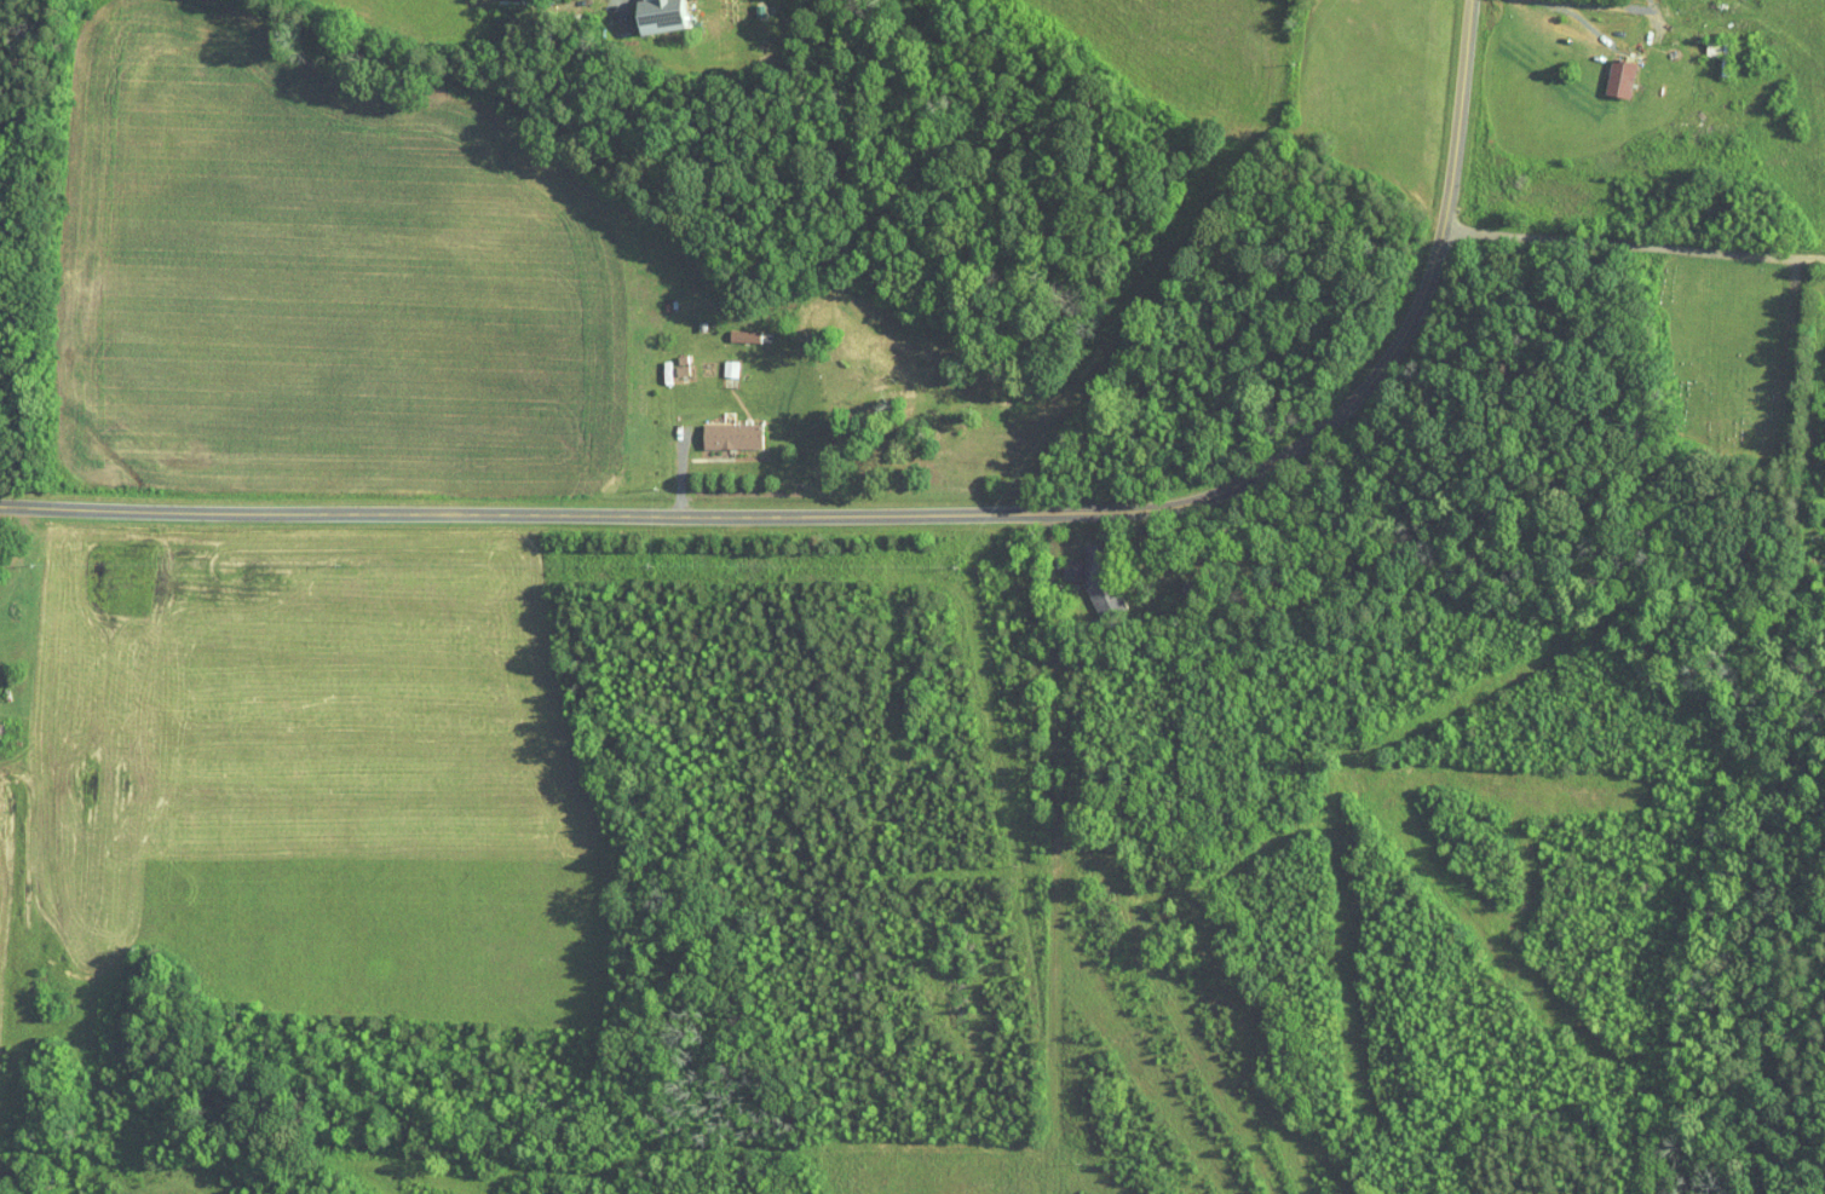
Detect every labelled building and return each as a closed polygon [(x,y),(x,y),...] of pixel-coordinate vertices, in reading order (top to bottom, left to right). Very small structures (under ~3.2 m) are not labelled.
[(1622,55),(1597,49),(1589,85),(1614,91),(1622,55)] [(715,333),(745,334),(745,324),(715,323),(715,333)] [(747,416),(688,414),(687,439),(747,441),(747,416)]
